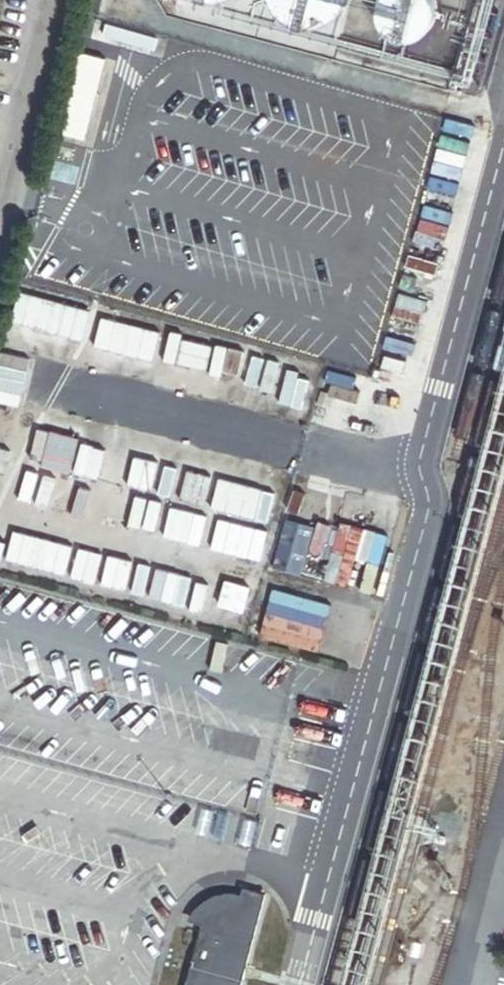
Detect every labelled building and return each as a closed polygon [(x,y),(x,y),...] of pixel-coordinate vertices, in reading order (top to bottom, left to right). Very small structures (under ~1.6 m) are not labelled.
[(329,18),(339,11),(347,1),(347,0),(281,0),(284,7),(293,15),(305,20),(317,21),(329,18)] [(437,17),(437,16),(437,13),(437,10),(436,6),(435,3),(434,0),(385,0),(384,3),(383,6),(383,9),(382,13),(382,16),(383,19),(384,23),(385,26),(388,29),(390,31),(392,34),(395,36),(398,38),(401,39),(405,40),(408,40),(411,40),(415,40),(418,39),(421,38),(424,36),(427,34),(430,32),(432,29),(434,26),(435,23),(436,20),(437,17)] [(268,892),(247,886),(245,894),(239,892),(227,891),(212,892),(211,900),(207,902),(202,906),(198,911),(196,916),(194,920),(205,923),(188,984),(242,984),(268,892)]
